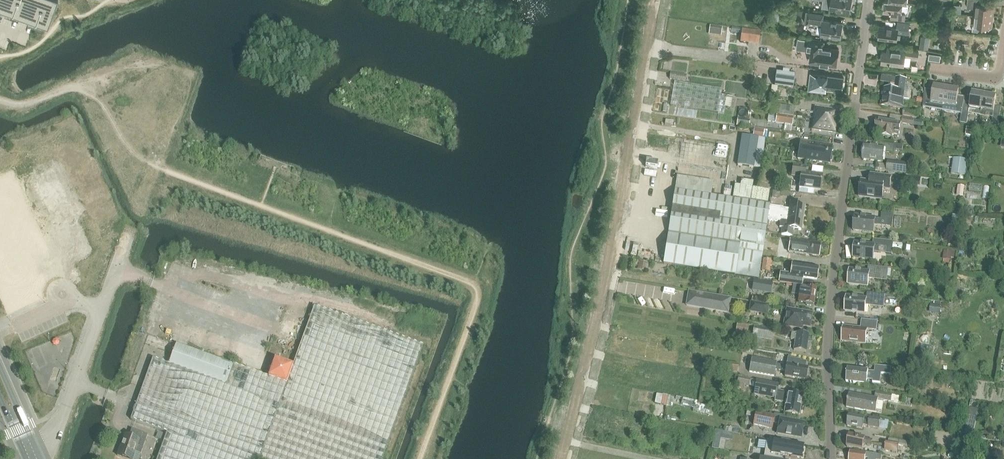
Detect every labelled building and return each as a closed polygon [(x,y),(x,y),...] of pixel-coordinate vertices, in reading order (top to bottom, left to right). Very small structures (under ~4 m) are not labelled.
[(12,12),(24,16),(36,20),(48,25),(57,0),(0,0),(0,7),(12,12)] [(822,7),(830,8),(850,12),(852,0),(823,0),(822,7)] [(887,0),(885,0),(884,12),(894,13),(893,18),(905,20),(906,13),(908,11),(909,5),(907,3),(889,0),(887,0)] [(993,17),(994,6),(981,5),(981,0),(968,0),(967,8),(975,8),(974,14),(993,17)] [(824,20),(824,14),(806,11),(806,17),(806,18),(806,23),(810,24),(811,18),(818,19),(819,19),(818,26),(822,26),(821,35),(841,38),(843,23),(824,20)] [(992,27),(993,17),(974,14),(972,31),(978,31),(978,26),(992,27)] [(909,34),(910,23),(897,22),(897,28),(880,26),(878,38),(898,41),(899,33),(909,34)] [(741,35),(740,43),(747,44),(748,30),(742,29),(741,35)] [(922,37),(920,49),(927,49),(929,37),(922,37)] [(808,40),(806,52),(812,53),(811,62),(837,66),(839,50),(823,47),(824,43),(808,40)] [(919,52),(888,48),(887,51),(883,50),(882,62),(904,65),(905,56),(918,58),(919,52)] [(775,87),(778,87),(794,89),(795,73),(776,71),(775,87)] [(685,82),(687,75),(670,73),(669,79),(685,82)] [(842,90),(844,78),(828,76),(829,75),(812,73),(810,89),(826,92),(827,88),(842,90)] [(884,88),(882,97),(904,100),(907,80),(892,77),(890,89),(884,88)] [(674,81),(670,106),(718,113),(724,114),(725,107),(731,108),(733,97),(721,95),(722,89),(674,81)] [(924,89),(923,107),(937,109),(943,110),(947,88),(934,86),(933,91),(925,90),(925,89),(924,89)] [(947,88),(943,110),(947,111),(954,112),(962,114),(964,101),(965,97),(964,97),(964,98),(958,97),(959,91),(947,88)] [(981,116),(984,95),(972,93),(971,102),(964,101),(961,121),(960,124),(967,125),(969,111),(976,112),(976,115),(981,116)] [(984,95),(981,116),(986,117),(986,113),(993,114),(991,128),(998,129),(1001,107),(995,106),(997,97),(984,95)] [(904,100),(882,97),(881,106),(902,109),(904,100)] [(777,115),(793,118),(794,108),(778,106),(779,105),(772,104),(771,114),(777,115)] [(814,119),(837,122),(839,111),(815,107),(814,119)] [(917,118),(919,112),(906,110),(905,116),(917,118)] [(792,126),(793,118),(777,115),(776,124),(792,126)] [(921,127),(922,122),(922,121),(914,120),(914,119),(900,117),(898,123),(877,119),(876,125),(874,124),(873,125),(872,128),(873,130),(875,130),(875,131),(882,133),(881,136),(892,138),(893,134),(900,136),(902,124),(913,126),(921,127)] [(737,119),(737,126),(748,127),(749,121),(737,119)] [(836,133),(837,122),(814,119),(812,130),(836,133)] [(762,138),(764,130),(754,128),(753,137),(762,138)] [(761,169),(765,139),(742,135),(737,166),(754,168),(761,169)] [(799,150),(831,154),(831,152),(833,151),(833,148),(832,146),(800,141),(799,150)] [(864,145),(862,159),(877,161),(883,162),(884,152),(892,153),(893,145),(879,143),(878,147),(864,145)] [(831,156),(831,154),(799,150),(798,159),(830,164),(830,161),(832,160),(832,158),(831,156)] [(965,177),(967,161),(953,159),(951,175),(965,177)] [(906,174),(908,164),(888,162),(887,171),(906,174)] [(793,165),(792,176),(801,177),(799,186),(798,193),(813,195),(814,189),(820,190),(822,176),(805,173),(806,167),(793,165)] [(890,190),(892,177),(870,174),(869,182),(860,181),(858,197),(882,201),(883,189),(890,190)] [(761,179),(759,187),(773,189),(774,181),(761,179)] [(664,264),(664,265),(719,273),(759,279),(762,257),(763,251),(764,248),(768,221),(770,207),(770,205),(733,200),(711,196),(676,191),(669,233),(664,264)] [(770,207),(768,221),(781,223),(781,221),(788,222),(787,229),(782,228),(781,236),(792,238),(794,229),(801,230),(805,205),(790,203),(789,210),(782,209),(783,208),(770,207)] [(881,213),(880,219),(893,221),(893,214),(881,213)] [(855,216),(853,231),(872,233),(873,225),(878,225),(879,219),(855,216)] [(874,252),(878,253),(891,254),(892,248),(893,242),(874,239),(873,245),(855,243),(853,259),(872,261),(874,252)] [(819,258),(820,245),(821,244),(789,240),(788,253),(819,258)] [(639,262),(638,268),(645,270),(646,263),(639,262)] [(780,273),(779,283),(786,283),(802,285),(803,277),(817,279),(819,267),(792,264),(791,269),(790,274),(780,273)] [(887,281),(889,268),(868,266),(868,272),(850,270),(848,285),(868,287),(869,279),(873,279),(887,281)] [(769,296),(771,283),(751,281),(750,294),(769,296)] [(793,285),(792,294),(799,295),(798,301),(807,303),(806,305),(812,306),(813,304),(814,304),(816,289),(793,285)] [(728,314),(731,298),(688,291),(685,306),(728,314)] [(847,297),(845,312),(864,314),(866,306),(870,306),(884,308),(884,305),(885,297),(885,295),(867,293),(866,299),(847,297)] [(767,315),(769,306),(769,305),(750,302),(748,312),(767,315)] [(931,305),(930,311),(939,312),(940,306),(941,302),(936,302),(935,305),(931,305)] [(423,347),(314,307),(293,366),(281,362),(273,365),(268,378),(249,371),(177,345),(169,365),(153,359),(130,420),(167,433),(157,458),(382,458),(423,347)] [(810,327),(812,313),(787,309),(784,326),(802,329),(803,326),(810,327)] [(877,331),(878,322),(862,320),(861,328),(844,327),(842,341),(866,344),(867,330),(877,331)] [(749,334),(750,326),(738,324),(736,333),(749,334)] [(772,340),(774,330),(753,327),(752,337),(772,340)] [(806,352),(809,335),(792,333),(791,340),(796,341),(794,351),(806,352)] [(792,360),(792,356),(788,355),(788,358),(787,358),(786,367),(783,366),(776,364),(776,362),(752,359),(749,372),(774,376),(775,370),(782,371),(785,372),(785,377),(805,380),(807,368),(805,367),(806,362),(800,361),(792,360)] [(738,373),(739,365),(727,363),(726,371),(738,373)] [(891,375),(892,368),(875,366),(875,372),(869,372),(869,371),(848,368),(846,382),(867,384),(868,380),(873,381),(873,383),(880,383),(881,374),(891,375)] [(749,387),(750,379),(739,377),(738,385),(749,387)] [(799,416),(803,396),(777,392),(778,385),(757,381),(754,395),(775,399),(775,401),(787,403),(785,413),(799,416)] [(898,403),(900,396),(893,394),(876,392),(875,398),(869,397),(849,394),(846,407),(876,413),(876,412),(882,413),(884,401),(891,402),(898,403)] [(657,394),(655,404),(666,406),(668,396),(657,394)] [(774,416),(756,412),(753,425),(773,429),(774,424),(778,425),(777,434),(801,438),(804,423),(787,420),(787,417),(774,415),(774,416)] [(863,425),(880,428),(882,420),(849,415),(847,426),(863,429),(863,425)] [(967,416),(964,434),(973,436),(976,418),(967,416)] [(129,437),(125,435),(117,456),(125,458),(133,458),(135,453),(141,455),(148,436),(132,430),(129,437)] [(163,441),(165,434),(156,431),(154,438),(163,441)] [(715,431),(713,442),(719,444),(720,439),(721,432),(715,431)] [(847,441),(847,444),(847,445),(847,447),(863,450),(864,445),(868,446),(872,446),(873,440),(865,438),(865,437),(850,434),(849,440),(847,441)] [(764,457),(776,458),(785,458),(785,456),(801,458),(803,447),(766,440),(764,457)] [(900,445),(899,444),(887,442),(885,451),(898,453),(900,445)] [(988,444),(982,449),(987,454),(992,450),(988,444)]
